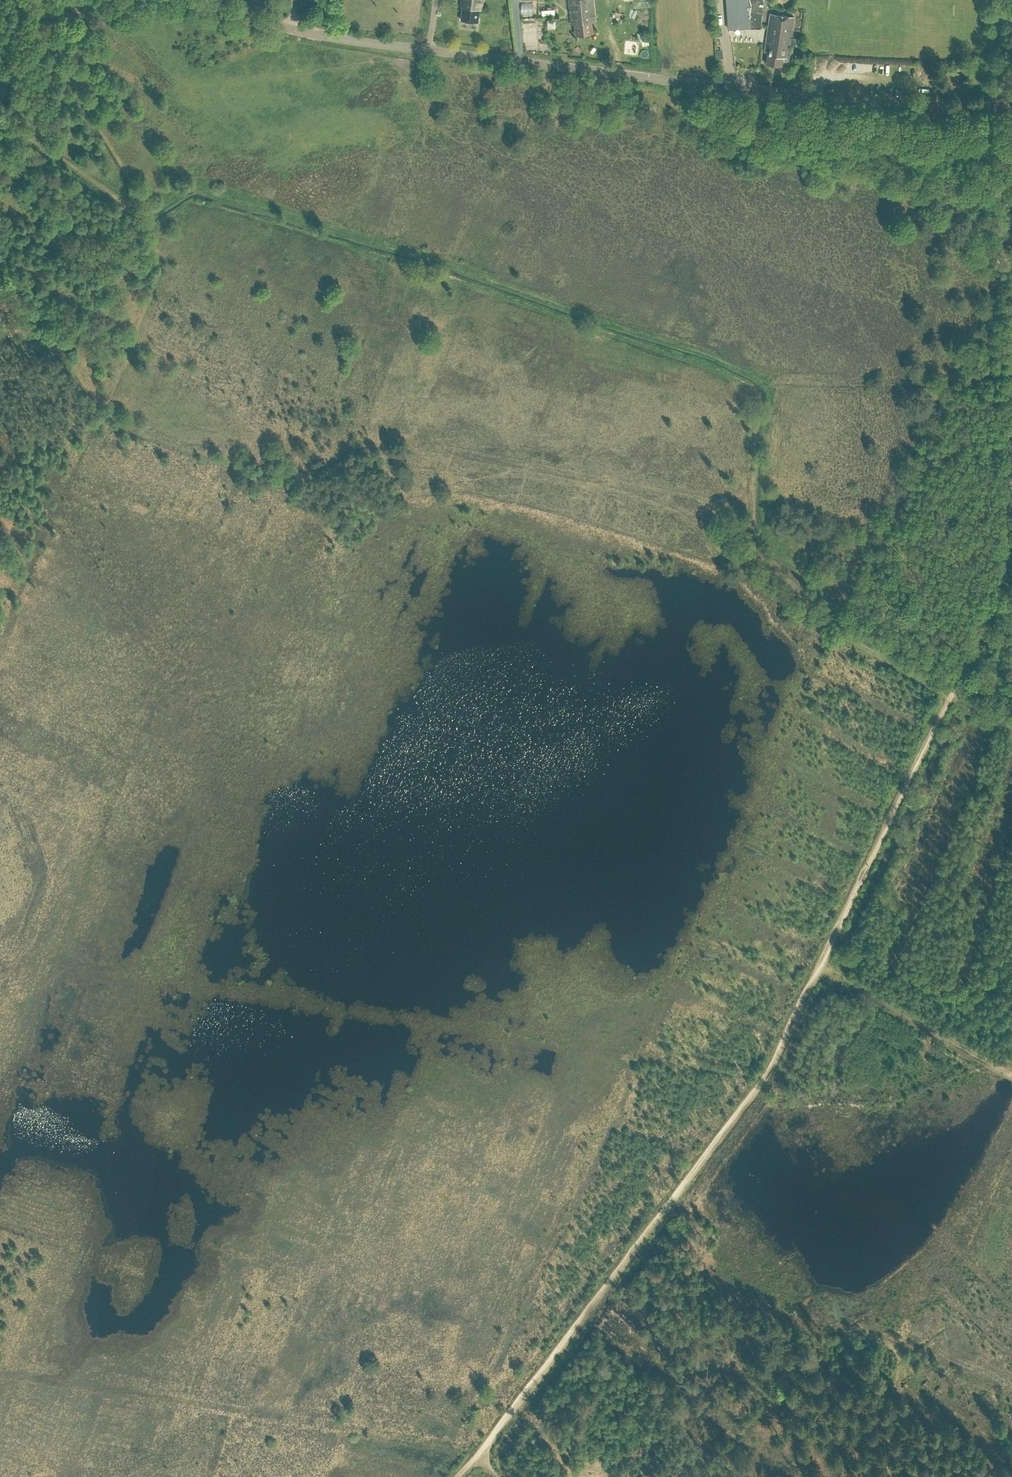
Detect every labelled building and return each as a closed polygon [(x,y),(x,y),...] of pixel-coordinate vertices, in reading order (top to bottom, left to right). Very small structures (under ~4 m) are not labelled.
[(443,13),(459,16),(461,0),(445,0),(443,13)] [(462,7),(463,7),(462,20),(470,21),(470,23),(477,24),(477,22),(479,22),(480,9),(482,9),(484,0),(463,0),(462,7)] [(577,35),(593,33),(591,21),(595,21),(592,0),(568,0),(570,15),(569,15),(570,24),(575,23),(577,35)] [(763,0),(725,0),(728,27),(761,28),(763,0)] [(799,48),(800,38),(791,37),(794,17),(769,14),(764,52),(768,52),(766,64),(781,66),(786,66),(789,46),(799,48)] [(538,23),(531,25),(533,33),(540,31),(538,23)]
